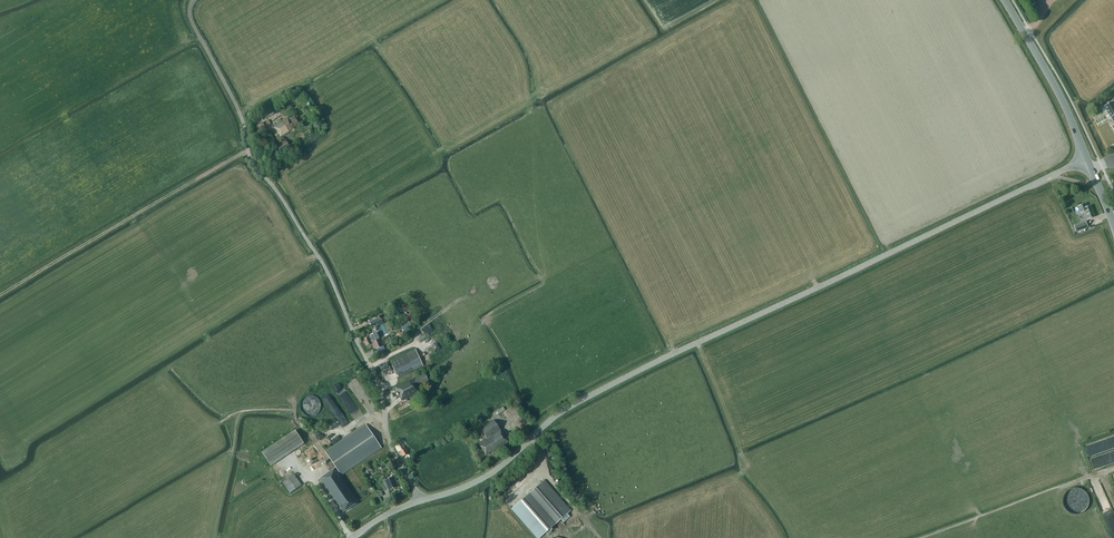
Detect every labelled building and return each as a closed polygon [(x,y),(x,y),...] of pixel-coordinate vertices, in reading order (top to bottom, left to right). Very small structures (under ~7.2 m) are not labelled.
[(1112,102),(1105,106),(1111,118),(1112,117),(1113,121),(1113,122),(1113,123),(1113,104),(1112,102)] [(274,126),(280,136),(289,131),(288,130),(299,124),(296,118),(290,122),(288,117),(274,126)] [(258,125),(260,130),(272,127),(270,121),(258,125)] [(290,147),(286,142),(277,147),(281,153),(290,147)] [(1081,213),(1084,212),(1087,219),(1095,216),(1090,206),(1087,207),(1085,204),(1078,206),(1081,213)] [(1086,222),(1085,221),(1074,225),(1074,226),(1076,231),(1088,227),(1086,222)] [(380,315),(369,320),(371,324),(382,319),(380,315)] [(405,331),(412,325),(407,320),(401,326),(405,331)] [(378,331),(361,339),(363,342),(364,342),(366,346),(373,343),(376,348),(382,346),(379,338),(381,337),(378,331)] [(423,365),(415,349),(391,361),(399,377),(423,365)] [(416,385),(428,379),(425,373),(413,379),(412,379),(395,387),(401,400),(405,398),(406,401),(396,405),(400,414),(412,408),(408,400),(406,397),(419,392),(416,385)] [(333,387),(339,395),(346,390),(340,382),(333,387)] [(338,405),(330,393),(323,398),(330,408),(332,407),(333,408),(338,405)] [(320,412),(319,397),(309,398),(309,400),(307,401),(307,406),(305,407),(306,414),(320,412)] [(494,421),(481,429),(487,439),(484,441),(483,439),(478,443),(480,445),(479,445),(486,455),(492,451),(493,452),(508,441),(494,421)] [(336,467),(319,478),(335,502),(336,502),(343,512),(358,502),(340,476),(381,448),(365,424),(325,451),(336,467)] [(262,452),(271,465),(304,443),(295,429),(262,452)] [(395,446),(398,452),(400,451),(403,456),(408,453),(405,448),(401,442),(395,446)] [(1093,457),(1095,466),(1113,461),(1113,451),(1093,457)] [(398,484),(393,472),(381,477),(386,490),(388,489),(389,490),(397,487),(396,485),(398,484)] [(282,482),(290,492),(301,485),(294,474),(282,482)] [(512,509),(537,537),(539,537),(545,533),(548,536),(552,532),(549,529),(571,510),(544,480),(512,509)] [(1068,507),(1086,510),(1089,490),(1075,488),(1074,493),(1071,493),(1069,502),(1068,507)] [(1108,499),(1100,503),(1104,511),(1112,507),(1108,499)] [(575,531),(583,524),(578,519),(570,526),(575,531)]
